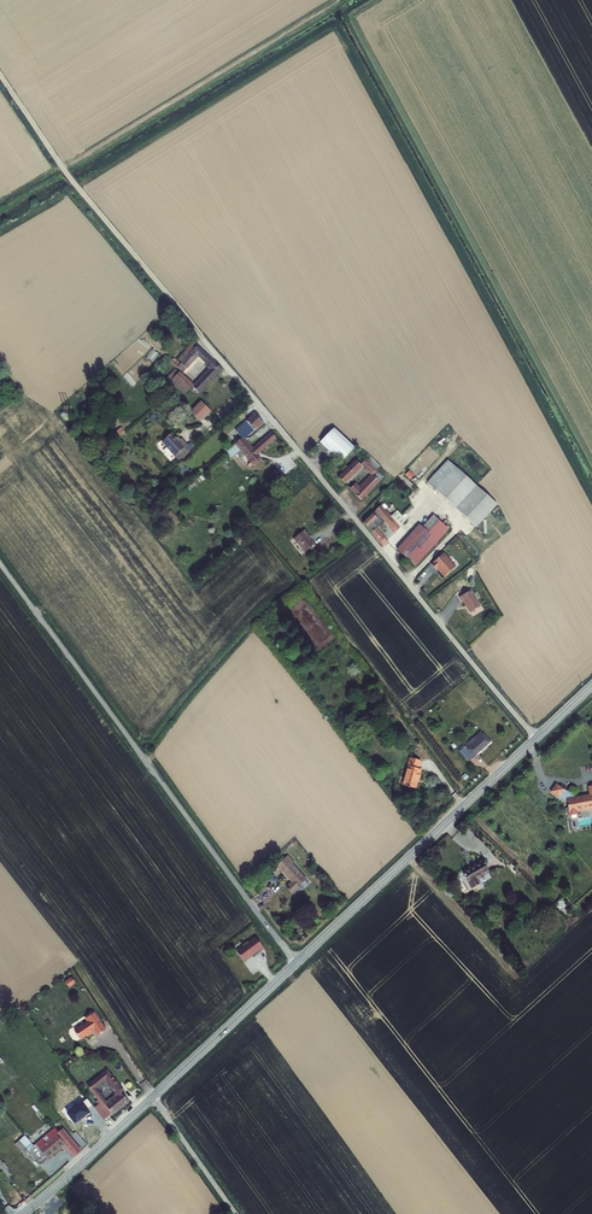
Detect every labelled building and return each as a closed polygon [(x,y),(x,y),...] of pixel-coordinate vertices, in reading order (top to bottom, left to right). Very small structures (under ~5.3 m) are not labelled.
[(174,358),(171,362),(183,373),(198,356),(208,366),(208,367),(210,369),(194,387),(199,393),(221,370),(197,346),(193,342),(185,351),(185,352),(178,359),(182,363),(181,364),(174,358)] [(141,379),(159,357),(142,357),(138,362),(133,362),(136,364),(136,370),(128,370),(128,363),(125,361),(125,364),(122,364),(122,369),(129,374),(137,374),(137,379),(141,379)] [(184,394),(192,386),(176,370),(167,378),(184,394)] [(202,401),(191,412),(201,422),(212,411),(202,401)] [(254,407),(245,414),(249,419),(236,430),(242,438),(236,443),(249,459),(248,460),(251,463),(252,462),(253,464),(257,464),(260,462),(260,458),(257,455),(276,438),(272,433),(252,449),(244,439),(263,423),(256,414),(258,412),(254,407)] [(121,427),(113,433),(117,437),(124,431),(121,427)] [(334,429),(321,443),(341,462),(354,448),(334,429)] [(179,441),(172,433),(162,442),(167,447),(163,451),(168,456),(172,453),(179,461),(189,452),(185,448),(188,445),(182,439),(179,441)] [(339,478),(344,483),(363,466),(366,468),(364,470),(368,473),(369,472),(373,476),(359,490),(354,485),(350,489),(361,500),(383,477),(376,470),(380,466),(368,454),(363,458),(361,456),(348,468),(346,466),(342,470),(344,472),(339,478)] [(455,468),(448,461),(427,483),(435,490),(455,468)] [(455,468),(435,490),(476,528),(496,507),(455,468)] [(363,523),(383,547),(388,542),(376,528),(384,520),(394,531),(406,520),(392,505),(386,510),(381,505),(363,523)] [(433,515),(422,527),(438,541),(449,529),(433,515)] [(415,566),(438,541),(422,527),(419,525),(397,549),(415,566)] [(304,530),(294,539),(305,552),(314,545),(309,538),(310,537),(304,530)] [(440,571),(445,577),(456,566),(444,553),(431,564),(436,570),(438,568),(440,571)] [(471,590),(459,597),(462,602),(463,601),(470,613),(480,607),(471,590)] [(468,743),(460,751),(469,761),(490,742),(481,731),(474,737),(477,740),(471,745),(468,743)] [(410,758),(402,785),(415,789),(421,770),(418,769),(421,761),(410,758)] [(555,782),(550,790),(557,795),(563,787),(555,782)] [(557,795),(566,801),(568,815),(577,813),(577,810),(591,808),(591,785),(588,786),(589,793),(574,796),(563,787),(557,795)] [(288,856),(277,865),(292,882),(286,887),(292,893),(299,886),(302,889),(310,882),(307,879),(306,880),(291,864),(294,862),(288,856)] [(482,861),(463,872),(472,887),(479,883),(477,879),(488,872),(482,861)] [(245,946),(239,951),(246,960),(261,949),(262,951),(266,948),(258,937),(251,942),(250,941),(245,945),(245,946)] [(71,977),(65,981),(69,987),(76,982),(71,977)] [(104,1029),(93,1012),(85,1018),(87,1021),(73,1030),(79,1038),(85,1035),(86,1037),(92,1033),(90,1031),(92,1030),(96,1035),(104,1029)] [(123,1091),(120,1088),(118,1084),(107,1070),(87,1086),(98,1100),(95,1102),(98,1105),(94,1108),(103,1121),(112,1114),(113,1115),(129,1102),(121,1093),(123,1091)] [(28,1152),(39,1165),(64,1144),(75,1157),(81,1151),(62,1129),(59,1132),(55,1128),(50,1133),(42,1139),(34,1146),(31,1142),(23,1144),(18,1147),(24,1155),(28,1152)] [(23,1144),(31,1142),(25,1135),(20,1139),(23,1144)]
